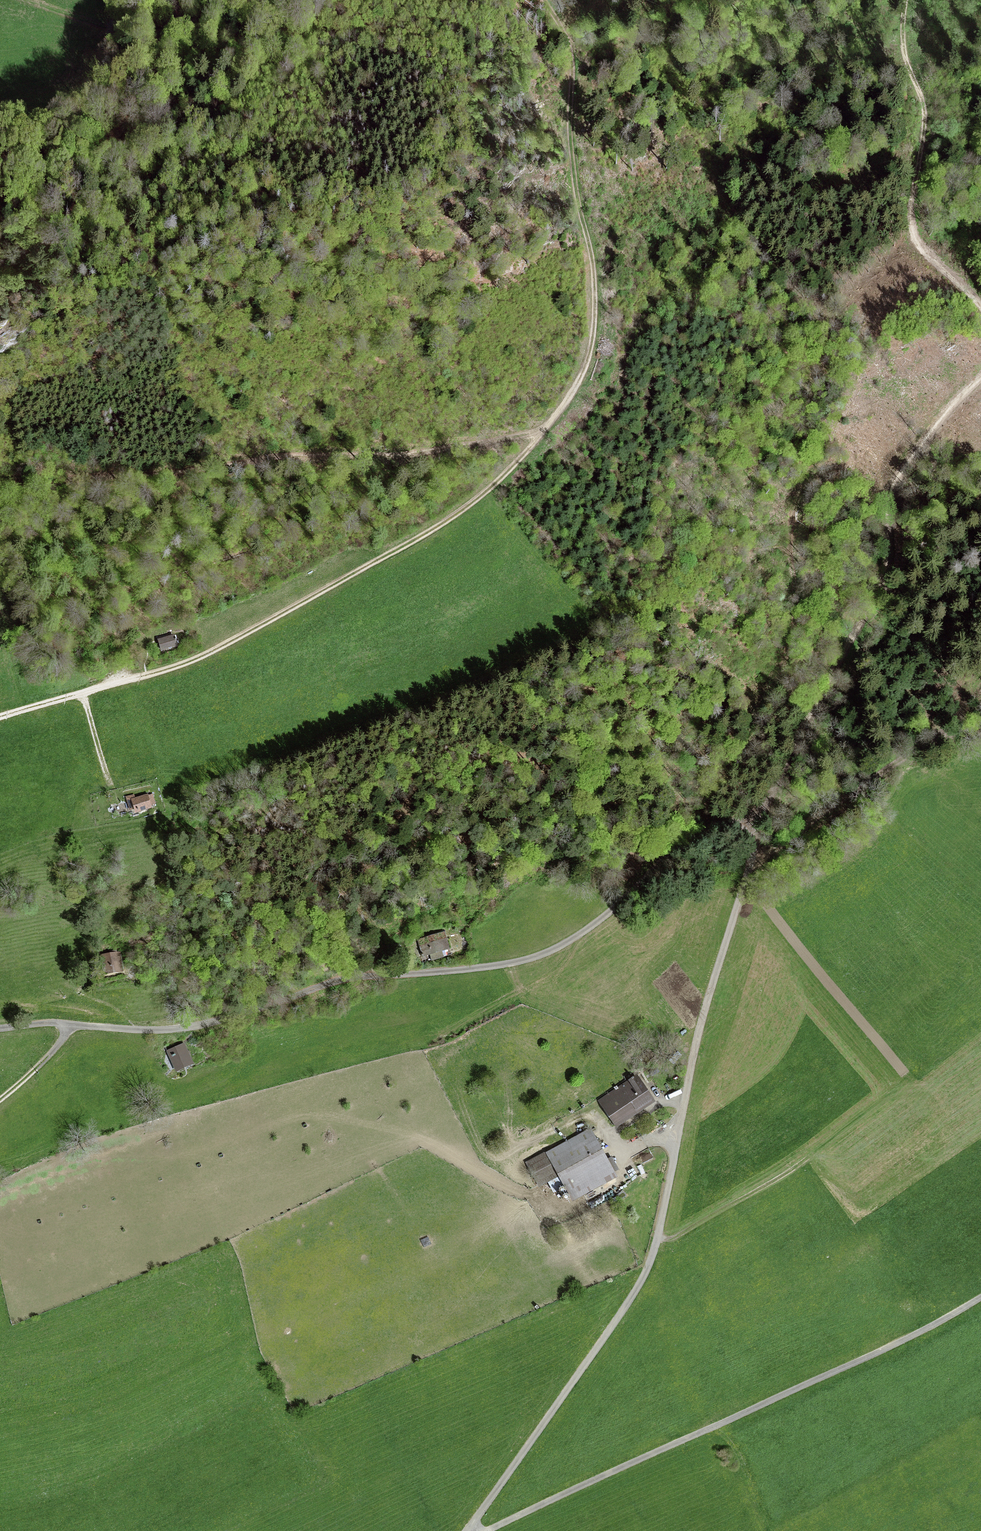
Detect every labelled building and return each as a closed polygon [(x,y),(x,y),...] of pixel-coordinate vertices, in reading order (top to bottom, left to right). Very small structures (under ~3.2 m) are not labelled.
[(175,647),(171,634),(155,639),(158,651),(175,647)] [(151,808),(147,794),(129,799),(134,813),(151,808)] [(445,933),(418,941),(423,958),(450,950),(445,933)] [(122,959),(103,962),(105,975),(124,972),(122,959)] [(182,1046),(167,1052),(175,1071),(190,1065),(182,1046)] [(638,1075),(598,1101),(617,1130),(657,1103),(638,1075)] [(619,1179),(592,1128),(526,1163),(540,1188),(559,1178),(573,1204),(619,1179)]
